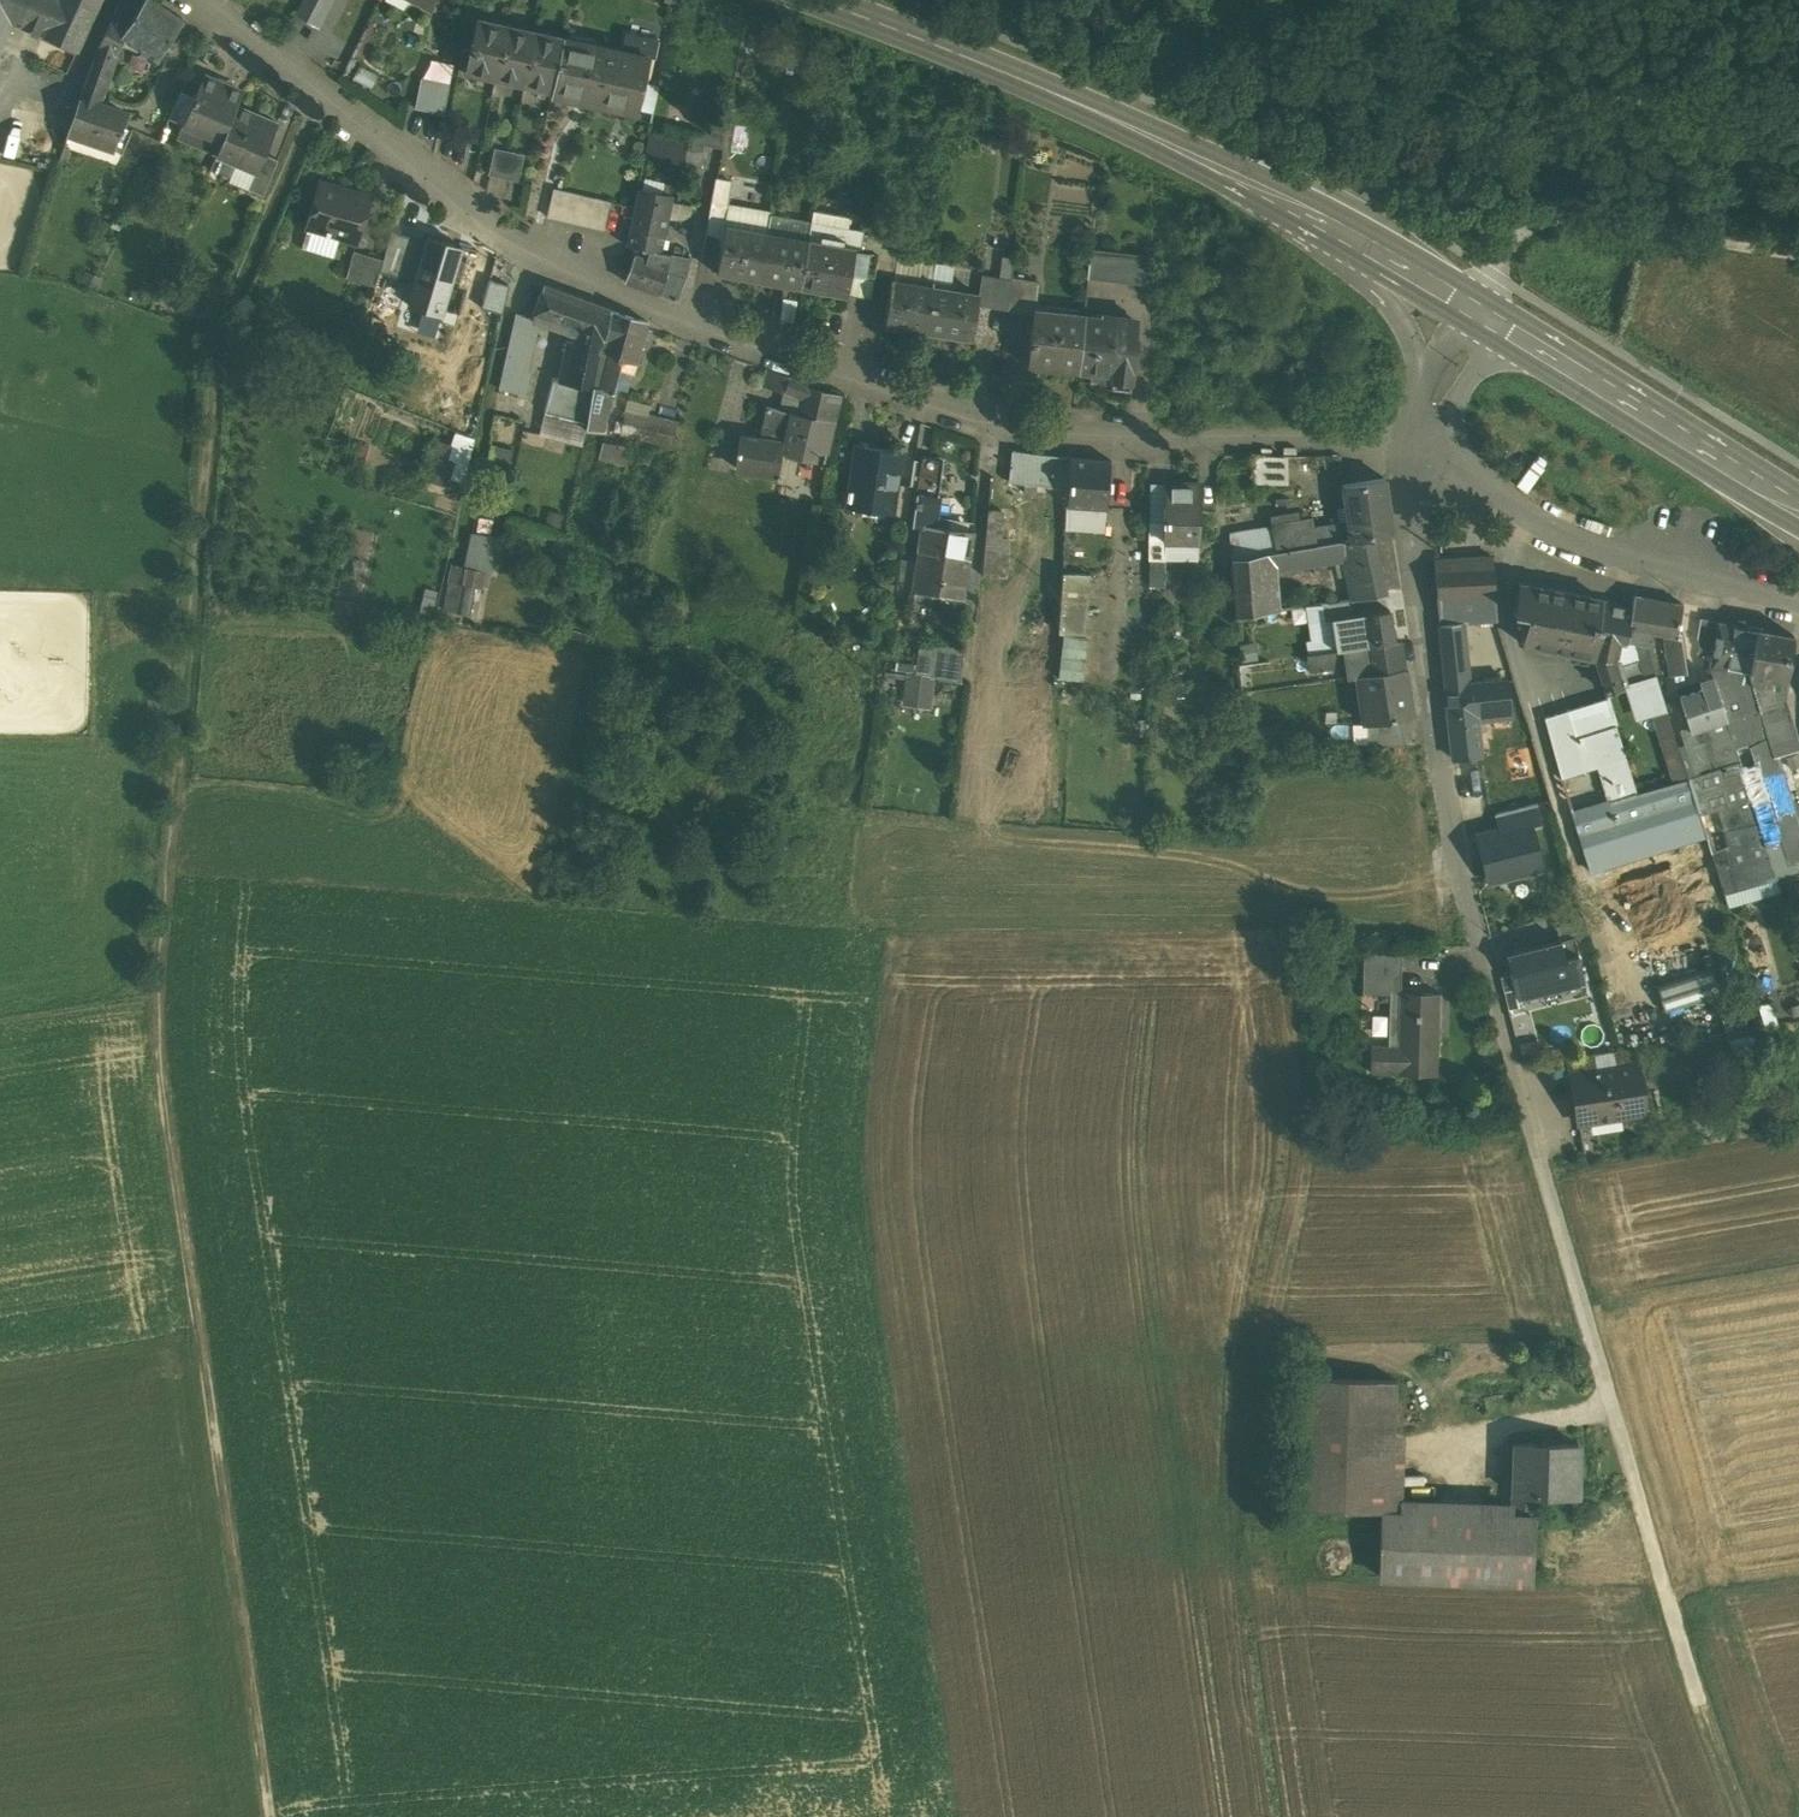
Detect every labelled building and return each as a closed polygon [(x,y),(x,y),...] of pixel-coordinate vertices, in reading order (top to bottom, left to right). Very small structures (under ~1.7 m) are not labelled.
[(11,20),(43,34),(57,0),(0,0),(0,48),(11,20)] [(43,34),(78,51),(101,0),(57,0),(43,34)] [(112,16),(97,46),(115,52),(124,34),(122,32),(142,0),(119,0),(112,16)] [(156,0),(142,0),(122,32),(124,34),(159,57),(183,18),(156,0)] [(295,14),(317,25),(330,0),(302,0),(295,14)] [(506,25),(478,19),(467,71),(495,77),(506,25)] [(534,31),(506,25),(495,77),(523,83),(534,31)] [(563,37),(534,31),(523,83),(552,89),(563,37)] [(651,56),(563,37),(552,89),(551,93),(625,109),(628,97),(641,100),(651,56)] [(115,52),(97,46),(80,97),(97,103),(116,52),(115,52)] [(244,91),(204,74),(194,96),(183,123),(222,141),(238,105),(244,91)] [(448,83),(421,77),(415,108),(442,113),(448,83)] [(181,90),(170,117),(183,123),(194,96),(181,90)] [(97,103),(80,97),(69,128),(118,145),(128,115),(97,103)] [(278,122),(238,105),(222,141),(216,154),(242,165),(244,159),(259,165),(264,154),(278,122)] [(860,129),(843,126),(841,139),(858,141),(860,129)] [(159,140),(133,130),(123,155),(148,166),(159,140)] [(684,143),(652,134),(647,153),(665,158),(668,148),(678,151),(679,148),(683,149),(684,143)] [(496,147),(491,175),(522,180),(527,152),(496,147)] [(700,154),(685,151),(681,177),(696,179),(700,154)] [(278,159),(264,154),(259,165),(256,171),(255,171),(248,189),(264,195),(278,159)] [(168,182),(150,175),(144,191),(162,198),(168,182)] [(731,180),(715,178),(711,201),(727,204),(731,180)] [(344,190),(321,183),(308,225),(325,230),(324,235),(355,244),(363,219),(354,216),(360,198),(343,193),(344,190)] [(611,200),(553,187),(547,215),(605,228),(611,200)] [(669,196),(639,190),(628,245),(636,247),(658,251),(661,238),(669,196)] [(727,204),(711,201),(706,231),(722,234),(724,226),(727,206),(727,204)] [(770,213),(727,206),(724,226),(767,233),(770,213)] [(811,220),(770,213),(767,233),(807,240),(811,220)] [(863,228),(811,220),(807,240),(855,247),(852,261),(857,262),(862,233),(863,228)] [(883,227),(864,224),(863,228),(862,233),(881,237),(883,227)] [(767,233),(724,226),(722,234),(716,271),(759,278),(767,233)] [(380,273),(414,283),(426,241),(392,231),(380,273)] [(414,283),(408,304),(443,314),(464,242),(428,232),(426,241),(414,283)] [(807,240),(767,233),(759,278),(800,285),(807,240)] [(881,237),(862,233),(857,262),(857,267),(876,270),(881,237)] [(899,240),(881,237),(876,270),(894,273),(899,240)] [(678,241),(661,238),(658,251),(675,255),(677,245),(678,241)] [(855,247),(807,240),(800,285),(847,293),(852,261),(855,247)] [(685,248),(677,245),(675,255),(682,256),(685,248)] [(675,255),(658,251),(636,247),(634,254),(668,267),(667,272),(684,277),(687,258),(682,256),(675,255)] [(1151,254),(1091,247),(1087,277),(1152,283),(1151,254)] [(382,259),(353,251),(345,277),(374,285),(382,259)] [(668,267),(634,254),(625,281),(659,293),(667,272),(668,267)] [(1013,256),(1001,255),(998,276),(1011,278),(1011,277),(1013,256)] [(684,277),(667,272),(659,293),(677,299),(684,277)] [(998,276),(981,273),(978,292),(979,292),(977,303),(1007,308),(1011,278),(998,276)] [(1038,280),(1011,277),(1011,278),(1007,308),(1032,312),(1033,307),(1035,307),(1038,280)] [(932,285),(891,278),(884,324),(924,330),(932,285)] [(509,286),(489,281),(481,308),(503,314),(509,286)] [(590,302),(542,283),(531,316),(531,318),(537,320),(573,333),(578,335),(590,302)] [(978,292),(932,285),(924,330),(972,337),(977,303),(979,292),(978,292)] [(610,310),(590,302),(578,335),(573,333),(565,380),(593,386),(610,310)] [(1035,307),(1033,307),(1032,312),(1026,363),(1077,369),(1083,313),(1035,307)] [(610,310),(593,386),(611,391),(618,366),(631,370),(633,361),(635,362),(647,321),(610,310)] [(515,312),(497,388),(523,393),(529,371),(524,370),(537,320),(531,318),(531,316),(515,312)] [(1100,316),(1083,313),(1077,369),(1109,373),(1108,378),(1132,381),(1138,337),(1135,336),(1137,317),(1100,313),(1100,316)] [(790,377),(767,369),(762,384),(785,392),(790,377)] [(812,384),(790,377),(785,392),(808,399),(812,384)] [(593,386),(565,380),(565,381),(552,378),(543,412),(587,422),(593,386)] [(841,397),(812,390),(814,385),(812,384),(808,399),(804,413),(767,404),(758,440),(741,437),(736,468),(784,476),(787,456),(813,460),(814,451),(828,453),(841,397)] [(611,391),(593,386),(587,422),(586,427),(600,429),(611,391)] [(675,423),(623,413),(622,419),(614,417),(613,421),(610,420),(608,430),(669,444),(675,423)] [(458,447),(433,439),(424,467),(449,475),(448,476),(460,480),(469,453),(458,449),(458,447)] [(625,448),(600,440),(596,457),(622,464),(625,448)] [(901,451),(857,444),(848,501),(893,507),(896,482),(901,451)] [(512,449),(490,445),(485,465),(505,469),(512,449)] [(1069,457),(1011,450),(1009,481),(1024,483),(1023,492),(1035,493),(1036,485),(1054,487),(1067,488),(1069,457)] [(1285,455),(1253,455),(1254,480),(1287,479),(1285,455)] [(1110,460),(1069,457),(1067,488),(1066,502),(1066,507),(1085,508),(1107,509),(1110,460)] [(944,463),(914,459),(910,484),(909,493),(918,494),(913,525),(924,526),(924,524),(935,526),(944,463)] [(1383,479),(1344,485),(1344,488),(1343,488),(1346,508),(1347,508),(1349,524),(1352,539),(1391,533),(1383,479)] [(1198,481),(1164,481),(1164,522),(1164,539),(1166,539),(1180,539),(1180,533),(1198,533),(1198,481)] [(910,484),(896,482),(893,507),(892,516),(905,518),(909,493),(910,484)] [(999,508),(987,507),(985,537),(1001,538),(1003,520),(999,508)] [(1085,508),(1066,507),(1065,520),(1084,521),(1085,508)] [(1300,520),(1231,531),(1232,558),(1262,553),(1273,552),(1303,547),(1301,528),(1300,520)] [(1164,522),(1149,521),(1148,559),(1165,559),(1166,539),(1164,539),(1164,522)] [(1344,522),(1313,526),(1316,545),(1343,540),(1352,539),(1349,524),(1344,525),(1344,522)] [(935,526),(924,524),(924,526),(920,551),(968,558),(973,530),(935,526)] [(1313,526),(1301,528),(1303,547),(1316,545),(1313,526)] [(449,580),(444,610),(470,615),(475,587),(482,588),(486,565),(490,566),(493,550),(489,549),(492,536),(471,532),(462,583),(449,580)] [(431,553),(450,554),(451,538),(432,536),(431,553)] [(1001,538),(985,537),(982,575),(1005,577),(1009,539),(1001,538)] [(1373,538),(1343,544),(1346,558),(1355,599),(1385,594),(1373,538)] [(1303,547),(1273,552),(1275,569),(1346,558),(1343,544),(1343,540),(1316,545),(1303,547)] [(920,551),(919,551),(913,592),(932,594),(962,598),(968,558),(920,551)] [(1273,552),(1262,553),(1264,571),(1275,569),(1273,552)] [(1262,553),(1232,558),(1235,616),(1268,611),(1264,571),(1262,553)] [(1491,556),(1434,560),(1438,597),(1436,597),(1439,624),(1459,623),(1498,620),(1491,556)] [(1087,576),(1061,573),(1058,631),(1083,634),(1087,576)] [(1605,601),(1519,584),(1513,613),(1527,615),(1522,643),(1595,657),(1605,601)] [(932,594),(913,592),(911,609),(907,609),(906,617),(909,617),(909,622),(928,625),(932,594)] [(1682,603),(1634,594),(1632,606),(1626,641),(1635,643),(1635,642),(1645,643),(1649,654),(1654,652),(1648,631),(1663,634),(1670,676),(1688,672),(1682,634),(1677,633),(1682,603)] [(360,615),(362,603),(336,598),(334,610),(360,615)] [(1352,599),(1328,604),(1328,602),(1320,603),(1322,621),(1331,620),(1330,616),(1354,613),(1352,599)] [(1632,606),(1605,601),(1595,657),(1605,690),(1624,684),(1617,663),(1614,662),(1618,640),(1626,641),(1632,606)] [(1354,613),(1330,616),(1331,620),(1336,650),(1344,649),(1393,641),(1388,607),(1364,610),(1364,611),(1354,613)] [(1717,621),(1700,618),(1697,638),(1699,649),(1711,651),(1717,621)] [(1717,621),(1711,651),(1709,665),(1713,678),(1735,748),(1749,744),(1787,863),(1798,860),(1798,833),(1786,792),(1775,756),(1770,738),(1769,738),(1749,673),(1757,629),(1717,621)] [(1459,623),(1439,624),(1441,639),(1462,637),(1459,628),(1459,623)] [(1793,635),(1757,629),(1749,673),(1785,680),(1793,635)] [(1086,638),(1062,635),(1058,676),(1082,679),(1086,638)] [(1462,637),(1441,639),(1450,723),(1483,720),(1510,717),(1506,680),(1467,684),(1464,658),(1462,637)] [(1393,641),(1344,649),(1346,665),(1347,676),(1363,674),(1404,668),(1399,640),(1393,641)] [(1647,681),(1630,686),(1640,717),(1655,712),(1676,782),(1687,779),(1678,748),(1649,654),(1645,643),(1635,642),(1635,643),(1647,681)] [(951,650),(923,646),(922,653),(923,653),(922,658),(919,673),(960,680),(964,653),(951,652),(951,650)] [(1336,650),(1306,654),(1309,671),(1346,665),(1344,649),(1336,650)] [(922,658),(911,656),(908,671),(919,673),(922,658)] [(1269,661),(1238,665),(1240,692),(1250,691),(1249,681),(1253,681),(1252,671),(1270,669),(1269,661)] [(1404,668),(1363,674),(1365,688),(1358,689),(1363,724),(1365,723),(1400,718),(1411,716),(1404,668)] [(1785,680),(1749,673),(1769,738),(1770,738),(1775,756),(1798,748),(1782,695),(1785,680)] [(1735,748),(1713,678),(1701,682),(1704,690),(1680,697),(1690,728),(1682,731),(1686,746),(1678,748),(1687,779),(1698,813),(1704,811),(1717,850),(1711,852),(1723,892),(1776,876),(1735,748)] [(1607,698),(1542,718),(1551,745),(1616,725),(1607,698)] [(1400,718),(1365,723),(1369,745),(1404,746),(1400,718)] [(1483,720),(1450,723),(1454,758),(1479,755),(1477,731),(1484,730),(1483,720)] [(1616,725),(1551,745),(1560,776),(1597,765),(1608,803),(1637,794),(1625,756),(1616,725)] [(1676,782),(1637,794),(1608,803),(1572,814),(1587,863),(1702,828),(1698,813),(1687,779),(1676,782)] [(1536,803),(1494,814),(1498,830),(1529,822),(1530,825),(1541,822),(1536,803)] [(1498,830),(1477,835),(1489,880),(1540,867),(1530,825),(1529,822),(1498,830)] [(1559,940),(1505,953),(1510,973),(1516,998),(1520,997),(1584,980),(1574,938),(1573,936),(1559,940)] [(1391,953),(1363,952),(1362,994),(1391,994),(1391,953)] [(1657,988),(1665,1012),(1716,995),(1708,971),(1657,988)] [(1510,973),(1499,976),(1508,1009),(1522,1005),(1520,997),(1516,998),(1510,973)] [(1440,993),(1400,992),(1398,1047),(1371,1046),(1370,1072),(1397,1073),(1396,1075),(1437,1076),(1440,993)] [(1637,1064),(1570,1075),(1578,1122),(1645,1112),(1637,1064)] [(1395,1380),(1299,1377),(1294,1508),(1381,1511),(1391,1511),(1395,1380)] [(1578,1444),(1515,1442),(1513,1494),(1534,1495),(1576,1496),(1578,1444)] [(1534,1495),(1513,1494),(1513,1515),(1533,1515),(1534,1495)] [(1391,1511),(1381,1511),(1379,1576),(1531,1582),(1533,1515),(1513,1515),(1391,1511)]
